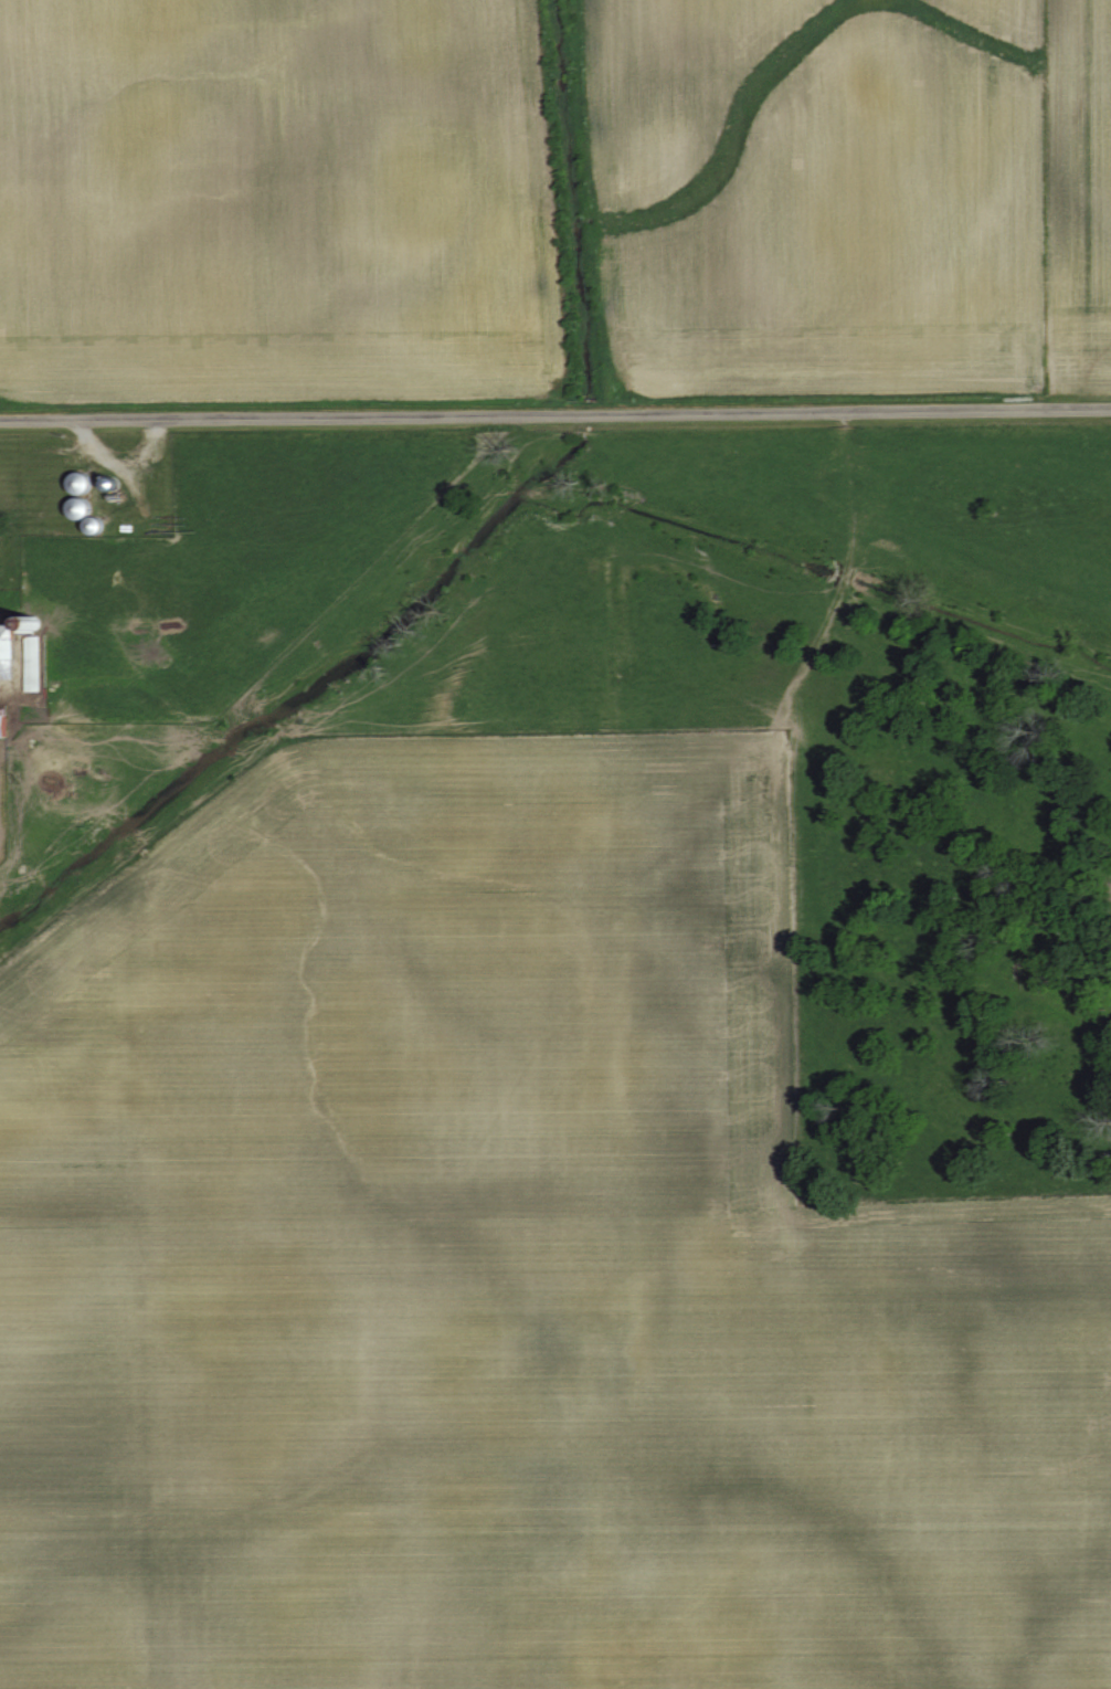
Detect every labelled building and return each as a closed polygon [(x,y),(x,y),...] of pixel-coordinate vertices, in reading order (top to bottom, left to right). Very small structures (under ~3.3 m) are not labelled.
[(0,625),(0,679),(17,679),(17,624),(0,625)] [(44,636),(28,635),(27,691),(43,692),(44,636)] [(16,736),(16,713),(0,713),(0,737),(16,736)]
